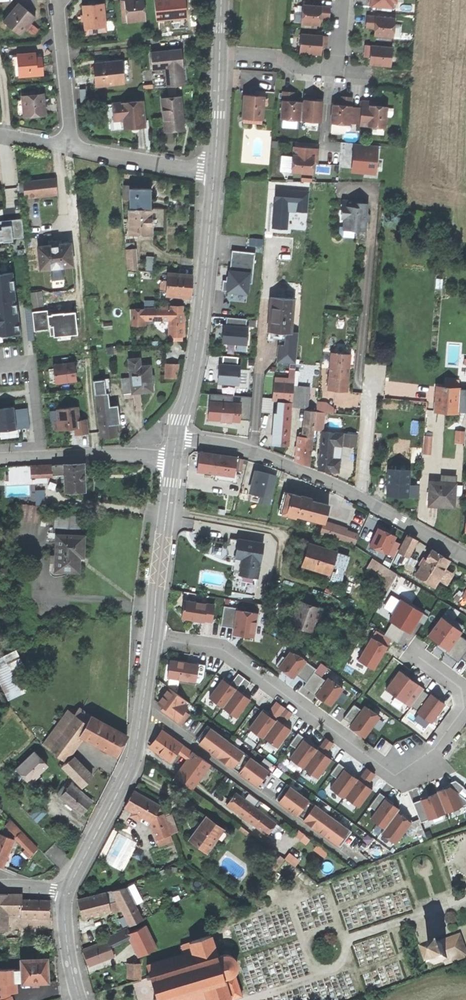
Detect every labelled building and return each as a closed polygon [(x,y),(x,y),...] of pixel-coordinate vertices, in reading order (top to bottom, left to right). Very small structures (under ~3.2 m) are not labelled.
[(147,21),(145,3),(141,4),(140,0),(126,0),(123,0),(123,4),(121,4),(123,23),(147,21)] [(186,0),(155,0),(157,21),(188,18),(186,0)] [(393,8),(393,2),(397,2),(397,0),(370,0),(370,1),(370,6),(393,8)] [(89,6),(83,7),(85,20),(86,29),(94,29),(94,33),(104,32),(104,28),(106,27),(104,4),(96,5),(95,2),(89,2),(89,6)] [(3,22),(20,36),(25,29),(30,23),(35,17),(28,11),(19,3),(3,22)] [(330,13),(331,8),(303,5),(302,24),(320,25),(321,18),(321,15),(330,16),(330,13)] [(375,36),(394,37),(395,19),(368,16),(367,21),(367,24),(376,25),(375,29),(375,36)] [(39,30),(30,23),(25,29),(32,34),(36,34),(39,30)] [(328,41),(328,36),(320,36),(302,34),(301,37),(300,53),(321,55),(322,48),(322,44),(328,45),(328,41)] [(370,65),(391,66),(393,48),(366,45),(366,51),(365,53),(371,54),(370,58),(370,65)] [(182,50),(152,53),(153,61),(154,71),(166,70),(167,88),(185,86),(182,50)] [(19,77),(44,75),(43,67),(42,58),(36,59),(36,56),(13,58),(14,67),(18,67),(19,77)] [(97,87),(124,84),(123,71),(130,70),(129,61),(95,65),(96,75),(97,87)] [(300,121),(301,102),(294,102),(291,101),(292,92),(287,92),(283,92),(281,119),(300,121)] [(24,99),(25,116),(26,117),(46,115),(45,110),(45,103),(42,103),(41,94),(24,95),(24,99)] [(264,96),(259,96),(257,96),(244,95),(242,116),(262,117),(263,106),(264,96)] [(303,121),(321,123),(323,101),(316,101),(312,101),(313,95),(309,95),(305,95),(303,121)] [(180,97),(162,99),(165,128),(183,126),(182,114),(180,97)] [(340,105),(333,105),(332,124),(350,125),(350,123),(361,124),(362,108),(352,107),(352,98),(348,97),(345,97),(344,106),(340,105)] [(143,101),(112,104),(114,120),(121,120),(124,119),(125,129),(145,127),(143,101)] [(363,101),(362,108),(361,124),(360,126),(386,128),(387,107),(377,106),(373,106),(374,102),(368,102),(363,101)] [(114,120),(112,104),(107,104),(109,131),(125,129),(124,119),(121,120),(114,120)] [(365,170),(375,171),(377,146),(356,144),(355,151),(353,172),(365,173),(365,170)] [(314,160),(318,160),(319,154),(319,149),(294,147),(292,172),(313,174),(314,164),(314,160)] [(67,171),(74,170),(73,157),(65,156),(67,171)] [(57,194),(55,179),(18,183),(19,192),(24,192),(25,197),(57,194)] [(131,199),(131,209),(152,210),(152,203),(152,198),(150,198),(150,189),(132,189),(132,186),(125,186),(125,199),(131,199)] [(272,229),(286,230),(288,211),(307,213),(307,212),(308,192),(275,189),(272,229)] [(360,231),(366,231),(367,223),(369,219),(370,217),(367,214),(368,205),(357,204),(358,202),(343,201),(342,214),(345,219),(344,227),(352,228),(355,231),(360,231)] [(131,235),(152,235),(152,225),(152,210),(131,209),(131,219),(128,219),(127,213),(124,213),(126,235),(131,235)] [(13,239),(24,238),(22,220),(0,222),(0,240),(13,239)] [(59,244),(49,245),(37,247),(39,270),(50,268),(62,267),(73,266),(70,243),(59,244)] [(129,270),(137,270),(136,244),(131,244),(127,244),(129,270)] [(232,251),(230,270),(250,272),(249,283),(251,283),(254,254),(232,251)] [(147,271),(154,271),(155,257),(148,256),(147,271)] [(63,278),(62,267),(50,268),(52,280),(63,278)] [(230,270),(229,270),(228,281),(227,291),(226,292),(248,294),(249,283),(250,272),(230,270)] [(0,335),(19,333),(17,309),(13,273),(0,274),(0,335)] [(167,293),(192,295),(193,286),(194,276),(169,273),(168,281),(162,281),(161,291),(167,291),(167,293)] [(32,306),(43,305),(41,292),(31,293),(32,306)] [(270,315),(269,332),(291,334),(291,333),(294,300),(271,298),(270,315)] [(31,306),(24,307),(27,340),(34,340),(33,331),(31,313),(31,306)] [(132,326),(145,326),(145,320),(170,321),(170,337),(185,337),(185,324),(185,313),(183,313),(183,307),(174,307),(174,306),(168,306),(168,309),(146,309),(131,310),(132,326)] [(47,311),(31,313),(33,331),(49,330),(48,325),(47,315),(47,311)] [(76,333),(74,313),(47,315),(48,325),(54,325),(54,335),(57,335),(70,334),(76,333)] [(227,318),(226,327),(246,328),(247,320),(233,319),(227,318)] [(246,328),(226,327),(225,327),(225,334),(223,334),(222,343),(247,345),(248,328),(246,328)] [(279,341),(289,342),(289,338),(298,338),(299,334),(291,333),(291,334),(269,332),(268,335),(271,335),(271,339),(279,340),(279,341)] [(289,342),(289,346),(289,347),(298,348),(298,338),(289,338),(289,342)] [(289,364),(295,364),(296,364),(298,348),(289,347),(289,346),(279,346),(278,363),(289,364)] [(343,378),(348,379),(350,355),(332,354),(329,391),(337,392),(342,393),(343,378)] [(223,357),(223,366),(238,367),(238,358),(223,357)] [(142,393),(153,392),(151,367),(145,367),(145,364),(141,364),(140,360),(130,361),(132,377),(123,378),(124,395),(142,393)] [(74,363),(53,365),(55,384),(76,381),(74,363)] [(165,378),(176,378),(180,364),(165,363),(165,378)] [(238,367),(223,366),(220,365),(218,384),(239,385),(240,367),(238,367)] [(274,377),(274,384),(294,385),(295,371),(289,370),(288,378),(274,377)] [(108,438),(118,437),(116,425),(121,425),(119,409),(108,410),(106,394),(109,394),(111,394),(109,379),(93,381),(95,396),(96,395),(101,439),(108,438)] [(447,380),(446,388),(458,389),(459,381),(457,381),(447,380)] [(283,400),(293,401),(294,387),(294,385),(274,384),(273,399),(283,400)] [(293,401),(292,407),(308,408),(310,388),(294,387),(293,401)] [(459,389),(458,389),(446,388),(437,387),(436,398),(435,411),(457,413),(457,412),(459,390),(459,389)] [(457,412),(465,413),(465,391),(459,390),(457,412)] [(109,394),(106,394),(108,410),(119,409),(118,405),(110,406),(109,394)] [(240,423),(240,420),(241,405),(240,405),(233,404),(234,397),(210,395),(209,417),(221,418),(221,421),(221,422),(225,423),(231,423),(231,422),(240,423)] [(241,397),(240,405),(241,405),(240,420),(251,421),(253,398),(241,397)] [(292,416),(292,407),(293,401),(283,400),(281,415),(292,416)] [(334,409),(326,404),(317,403),(316,412),(329,413),(334,413),(334,409)] [(16,429),(14,409),(14,407),(8,408),(0,408),(0,431),(16,429)] [(80,428),(79,421),(77,407),(58,410),(59,421),(54,422),(55,431),(69,429),(74,429),(80,428)] [(14,409),(16,429),(29,427),(27,408),(14,409)] [(314,431),(316,413),(306,412),(303,438),(298,438),(296,462),(303,465),(310,468),(314,431)] [(316,413),(314,431),(322,432),(324,414),(316,413)] [(284,446),(289,446),(292,416),(281,415),(276,415),(274,445),(284,446)] [(88,420),(79,421),(80,428),(74,429),(75,435),(89,434),(88,420)] [(455,443),(463,443),(464,432),(456,432),(455,443)] [(342,435),(322,433),(318,471),(330,473),(339,473),(342,435)] [(357,437),(343,435),(342,447),(356,449),(357,437)] [(425,436),(423,454),(431,454),(432,437),(425,436)] [(212,474),(233,477),(235,470),(236,461),(236,458),(236,457),(199,452),(197,472),(207,473),(212,474)] [(83,464),(65,465),(65,475),(66,491),(84,490),(84,477),(83,464)] [(52,475),(52,465),(30,466),(31,476),(32,476),(52,475)] [(52,475),(65,475),(65,465),(52,465),(52,475)] [(31,476),(30,466),(9,467),(9,481),(32,480),(32,476),(31,476)] [(401,496),(408,496),(408,485),(409,471),(391,470),(390,495),(401,496)] [(263,496),(269,475),(257,472),(254,482),(251,493),(263,496)] [(269,475),(263,496),(269,498),(271,493),(272,493),(276,476),(269,474),(269,475)] [(445,476),(444,484),(455,485),(456,477),(445,476)] [(454,496),(455,485),(444,484),(430,483),(428,505),(442,506),(453,507),(454,496)] [(419,485),(408,485),(408,496),(418,497),(419,485)] [(296,515),(324,523),(329,505),(311,499),(312,498),(313,494),(308,493),(304,492),(303,496),(301,495),(301,497),(284,492),(278,513),(295,518),(296,515)] [(17,519),(38,522),(40,506),(19,503),(17,519)] [(55,529),(80,530),(81,516),(56,515),(55,529)] [(321,534),(344,540),(346,532),(347,529),(324,523),(321,534)] [(370,546),(387,554),(393,541),(396,536),(378,528),(370,546)] [(344,540),(355,544),(357,535),(346,532),(344,540)] [(398,552),(407,557),(416,539),(407,535),(398,552)] [(79,556),(82,557),(83,537),(57,536),(55,571),(78,572),(79,559),(79,556)] [(235,558),(238,540),(230,539),(227,557),(235,558)] [(263,544),(238,540),(235,558),(242,559),(241,565),(239,576),(257,579),(263,544)] [(401,544),(393,541),(387,554),(394,557),(401,544)] [(329,574),(336,552),(312,545),(309,556),(305,567),(329,574)] [(426,558),(421,566),(416,575),(433,586),(437,578),(444,568),(449,560),(432,549),(426,558)] [(349,557),(336,552),(329,574),(327,579),(341,583),(349,557)] [(379,586),(386,591),(396,576),(373,561),(369,568),(384,578),(379,586)] [(444,568),(437,578),(446,583),(452,574),(444,568)] [(254,596),(257,579),(239,576),(233,574),(230,592),(254,596)] [(453,598),(458,601),(462,596),(457,593),(453,598)] [(417,620),(421,612),(399,599),(391,613),(393,614),(389,620),(392,621),(405,629),(409,632),(414,625),(417,620)] [(184,601),(181,618),(196,620),(196,622),(199,622),(203,623),(204,620),(212,622),(214,605),(184,601)] [(295,613),(291,625),(311,631),(314,621),(319,623),(324,609),(299,601),(295,613)] [(221,626),(234,628),(237,610),(238,608),(224,606),(221,626)] [(259,613),(237,610),(234,628),(233,636),(241,637),(241,635),(249,637),(253,637),(255,626),(257,626),(259,613)] [(428,616),(421,612),(417,620),(423,624),(428,616)] [(445,613),(442,617),(461,631),(464,627),(445,613)] [(459,634),(461,631),(442,617),(428,636),(438,643),(446,649),(447,650),(459,634)] [(392,621),(384,634),(391,639),(397,642),(405,629),(392,621)] [(377,630),(372,638),(387,646),(391,639),(384,634),(377,630)] [(446,649),(444,652),(458,662),(461,658),(465,651),(465,640),(459,634),(447,650),(446,649)] [(372,637),(358,660),(373,669),(382,654),(387,646),(372,638),(372,637)] [(439,649),(444,652),(446,649),(438,643),(436,646),(439,649)] [(0,655),(0,678),(9,699),(25,692),(14,666),(25,662),(19,648),(0,655)] [(295,674),(305,661),(299,656),(290,652),(285,658),(282,656),(276,665),(287,673),(286,675),(289,677),(292,679),(295,674)] [(198,664),(197,664),(186,663),(170,660),(167,677),(179,679),(179,682),(195,684),(195,683),(198,664)] [(306,682),(314,672),(316,669),(305,661),(295,674),(306,682)] [(197,663),(197,664),(198,664),(195,683),(200,684),(204,678),(206,664),(197,663)] [(320,663),(316,669),(314,672),(321,677),(328,668),(320,663)] [(411,706),(422,690),(423,689),(412,681),(399,671),(386,689),(410,706),(411,706)] [(316,695),(326,681),(321,677),(314,672),(306,682),(303,686),(316,695)] [(222,679),(209,698),(236,717),(250,699),(242,694),(243,692),(250,682),(238,674),(231,683),(230,685),(222,679)] [(326,681),(316,695),(315,697),(320,700),(321,702),(322,700),(330,705),(335,698),(342,688),(328,678),(326,681)] [(168,715),(176,721),(184,711),(190,703),(169,688),(158,703),(164,707),(161,710),(168,715)] [(350,693),(342,688),(335,698),(342,704),(350,693)] [(429,695),(422,690),(411,706),(417,711),(429,695)] [(444,704),(438,699),(430,693),(429,695),(417,711),(417,712),(431,722),(444,704)] [(267,715),(262,711),(249,728),(263,738),(264,737),(285,708),(276,702),(268,713),(267,715)] [(343,718),(351,724),(362,710),(354,704),(343,718)] [(365,706),(362,710),(351,724),(348,728),(355,733),(356,731),(359,734),(364,737),(379,716),(365,706)] [(74,714),(88,723),(93,716),(79,708),(74,714)] [(283,725),(285,723),(292,713),(285,708),(264,737),(277,747),(290,730),(283,725)] [(82,734),(88,723),(74,714),(68,710),(45,743),(51,746),(49,749),(64,760),(82,734)] [(189,714),(184,711),(176,721),(181,725),(189,714)] [(127,735),(93,716),(88,723),(82,734),(105,747),(117,754),(127,735)] [(272,773),(207,725),(196,740),(211,752),(214,748),(220,753),(217,756),(233,768),(235,764),(248,774),(245,777),(260,788),(272,773)] [(179,749),(182,745),(162,731),(156,740),(151,746),(159,752),(164,756),(170,761),(179,749)] [(304,740),(305,738),(298,733),(290,744),(296,749),(290,758),(303,768),(317,750),(312,746),(304,740)] [(324,754),(325,752),(332,743),(325,738),(317,750),(303,768),(317,778),(330,759),(324,754)] [(190,757),(193,752),(182,744),(182,745),(179,749),(190,757)] [(35,752),(16,769),(25,779),(30,783),(37,777),(36,775),(38,774),(47,765),(35,752)] [(209,764),(193,752),(190,757),(175,777),(192,789),(208,767),(209,764)] [(62,766),(83,786),(92,777),(83,767),(77,767),(69,760),(62,766)] [(344,770),(345,768),(338,763),(330,774),(337,778),(330,788),(344,798),(345,797),(357,779),(353,776),(344,770)] [(242,775),(245,777),(248,774),(235,764),(233,768),(235,769),(242,775)] [(366,785),(367,783),(374,774),(366,768),(357,779),(345,797),(358,807),(371,789),(366,785)] [(25,779),(16,769),(12,773),(21,783),(25,779)] [(450,786),(459,794),(464,787),(455,780),(448,783),(449,784),(450,786)] [(66,789),(60,796),(69,804),(81,815),(92,802),(71,784),(66,789)] [(325,836),(340,847),(351,831),(287,784),(276,799),(291,810),(293,807),(306,816),(303,820),(319,831),(321,828),(327,832),(325,836)] [(60,796),(66,789),(63,786),(57,794),(60,796)] [(459,794),(450,786),(444,789),(437,792),(437,793),(445,813),(463,805),(459,794)] [(141,816),(150,822),(153,818),(160,806),(134,791),(125,807),(132,812),(141,816)] [(377,811),(385,799),(387,798),(379,792),(369,806),(377,811)] [(254,827),(266,836),(276,822),(236,793),(226,806),(236,813),(254,827)] [(420,800),(428,820),(445,813),(437,793),(428,797),(421,799),(420,800)] [(398,809),(391,804),(385,799),(377,811),(371,819),(384,829),(397,812),(398,809)] [(419,818),(421,822),(428,820),(420,800),(413,803),(419,818)] [(40,807),(31,816),(36,822),(45,813),(40,807)] [(300,817),(303,820),(306,816),(293,807),(291,810),(294,812),(300,817)] [(138,820),(141,816),(132,812),(130,816),(135,818),(138,820)] [(404,831),(411,822),(405,818),(397,812),(384,829),(381,833),(395,843),(404,831)] [(153,818),(150,822),(156,839),(157,839),(170,834),(171,834),(163,814),(153,818)] [(207,852),(224,830),(207,816),(199,827),(190,839),(207,852)] [(419,818),(411,822),(404,831),(412,837),(424,833),(421,822),(419,818)] [(5,825),(16,837),(21,832),(10,820),(5,825)] [(21,832),(16,837),(33,854),(38,849),(21,832)] [(0,833),(0,866),(3,867),(8,856),(15,839),(0,833)] [(173,842),(170,834),(157,839),(160,846),(173,842)] [(113,891),(115,895),(118,894),(127,912),(124,913),(130,925),(141,919),(126,887),(113,890),(113,891)] [(117,898),(115,895),(113,891),(106,892),(108,900),(117,898)] [(108,900),(106,892),(78,899),(83,917),(96,913),(111,909),(108,900)] [(22,895),(7,894),(6,911),(21,911),(22,900),(22,895)] [(117,898),(124,913),(127,912),(118,894),(115,895),(117,898)] [(50,900),(22,900),(21,911),(21,917),(35,917),(49,917),(50,900)] [(145,924),(129,931),(131,935),(140,956),(156,949),(145,924)] [(110,945),(131,935),(129,931),(127,928),(106,937),(107,940),(110,945)] [(242,995),(235,973),(236,970),(237,968),(238,965),(237,962),(237,960),(235,958),(233,956),(231,954),(228,953),(225,953),(218,955),(211,934),(181,944),(184,954),(147,964),(150,974),(147,975),(147,976),(148,977),(151,976),(157,997),(154,998),(154,999),(157,999),(158,999),(196,999),(198,999),(226,999),(242,995)] [(440,946),(445,961),(447,965),(465,958),(465,950),(461,934),(439,942),(440,946)] [(110,945),(107,940),(83,951),(89,965),(101,960),(114,955),(110,945)] [(432,949),(440,946),(439,942),(438,941),(430,943),(432,949)] [(432,949),(428,950),(434,965),(445,961),(440,946),(432,949)] [(21,959),(21,970),(22,978),(22,983),(32,983),(38,982),(48,982),(47,958),(21,959)] [(128,978),(141,978),(141,963),(129,963),(128,978)] [(10,996),(9,992),(13,992),(13,984),(16,984),(16,979),(15,971),(15,969),(0,970),(0,984),(1,993),(0,993),(0,999),(10,996)]
